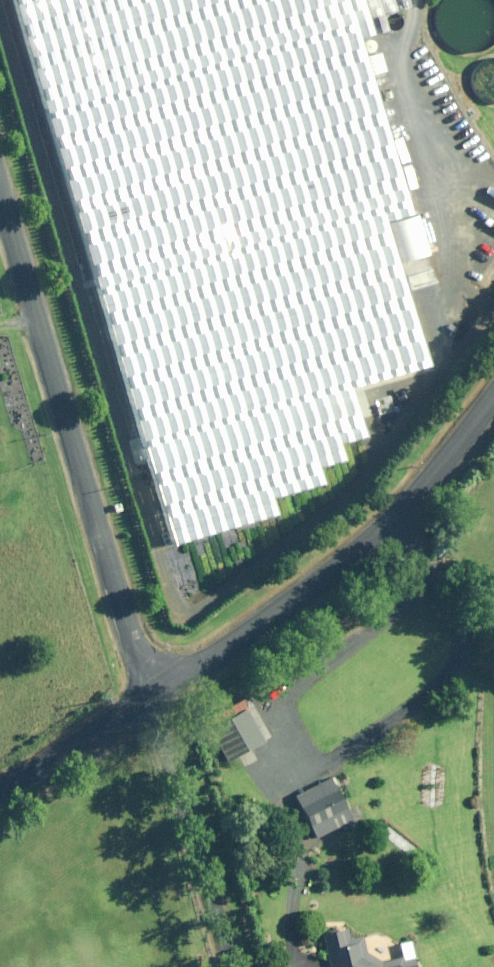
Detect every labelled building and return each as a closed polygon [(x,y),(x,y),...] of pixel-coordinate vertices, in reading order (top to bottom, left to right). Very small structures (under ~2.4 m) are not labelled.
[(174,553),(290,519),(285,501),(336,486),(331,468),(351,463),(345,444),(379,434),(365,387),(416,372),(368,207),(393,200),(336,6),(357,0),(12,0),(174,553)] [(226,760),(238,754),(251,748),(271,738),(254,703),(247,707),(244,700),(206,719),(226,760)] [(334,777),(295,793),(315,838),(354,822),(334,777)] [(398,942),(383,932),(363,935),(351,939),(348,927),(323,933),(329,966),(420,966),(412,940),(398,942)]
